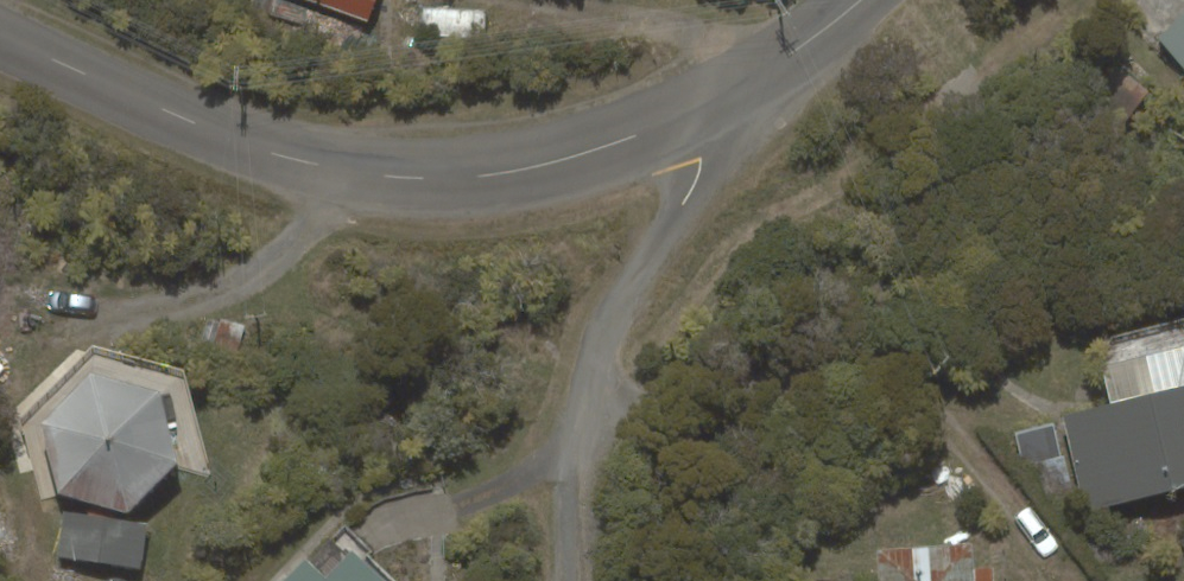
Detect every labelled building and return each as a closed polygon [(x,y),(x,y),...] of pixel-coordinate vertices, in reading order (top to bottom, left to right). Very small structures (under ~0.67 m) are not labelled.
[(368,21),(376,0),(308,0),(368,21)] [(1158,37),(1183,67),(1183,15),(1158,37)] [(177,463),(159,392),(91,373),(43,423),(58,493),(126,514),(177,463)] [(1064,416),(1088,513),(1183,489),(1183,386),(1064,416)] [(877,551),(879,580),(973,580),(970,545),(877,551)] [(282,580),(384,580),(352,551),(325,579),(304,558),(282,580)]
